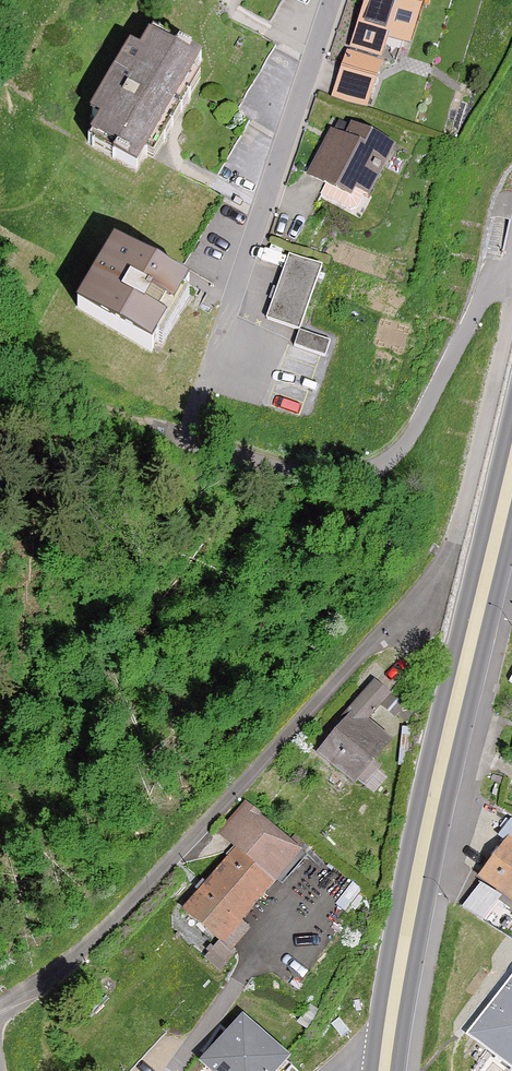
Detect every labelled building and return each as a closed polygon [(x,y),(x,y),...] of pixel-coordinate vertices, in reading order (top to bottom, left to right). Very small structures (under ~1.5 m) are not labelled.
[(340,87),(377,99),(395,46),(414,52),(432,0),(370,0),(340,87)] [(95,152),(146,183),(210,75),(159,45),(149,62),(140,57),(97,128),(106,133),(95,152)] [(344,126),(311,180),(354,207),(359,198),(372,206),(400,161),(344,126)] [(123,252),(85,316),(156,358),(194,294),(123,252)] [(327,273),(293,260),(268,325),(300,337),(295,351),(330,365),(336,349),(303,336),(327,273)] [(316,750),(355,783),(392,738),(368,719),(391,691),(375,678),(316,750)] [(234,847),(182,907),(224,941),(303,849),(246,800),(217,832),(234,847)] [(481,887),(511,913),(511,830),(502,843),(511,851),(481,887)] [(468,1031),(511,1065),(511,976),(468,1031)] [(199,1059),(212,1070),(275,1070),(290,1054),(243,1011),(199,1059)]
